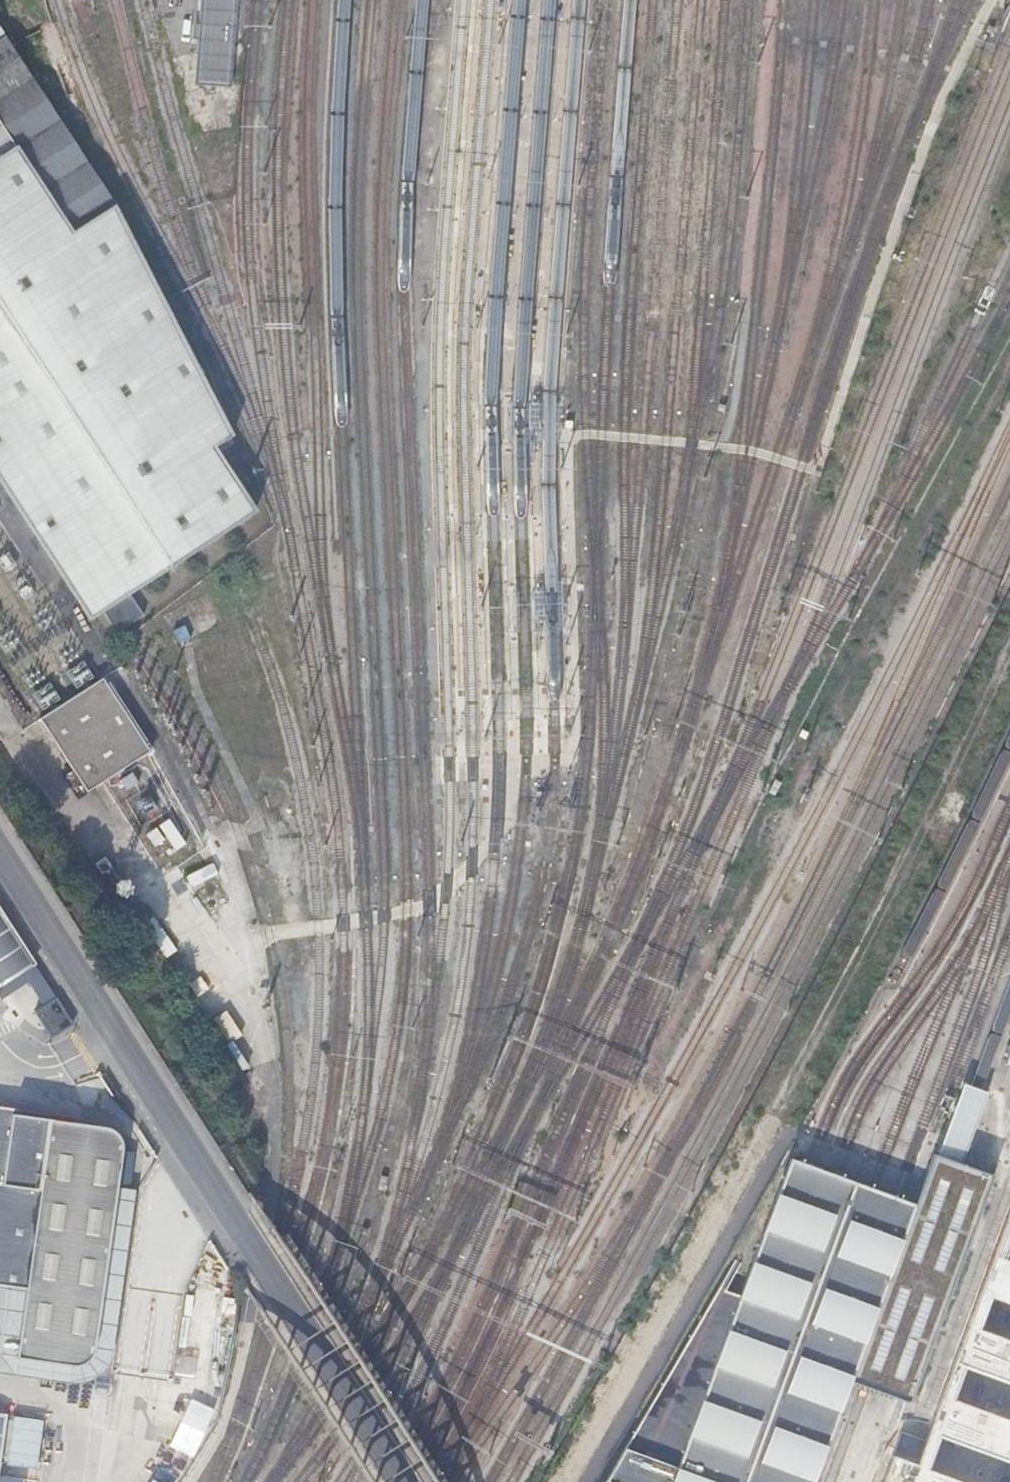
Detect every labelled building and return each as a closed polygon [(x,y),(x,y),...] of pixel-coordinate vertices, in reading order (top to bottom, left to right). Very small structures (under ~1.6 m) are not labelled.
[(201,81),(236,82),(240,0),(205,0),(201,81)] [(17,153),(10,162),(0,168),(0,484),(90,620),(101,612),(128,594),(255,508),(211,442),(231,431),(120,216),(0,33),(0,127),(17,153)] [(140,613),(128,594),(101,612),(114,630),(140,613)] [(149,753),(101,679),(39,721),(85,793),(149,753)] [(232,900),(200,851),(129,899),(199,1002),(247,971),(212,915),(232,900)] [(0,909),(0,984),(34,962),(0,909)] [(0,1105),(0,1284),(30,1289),(55,1113),(0,1105)] [(918,1204),(897,1197),(874,1189),(836,1175),(811,1166),(790,1158),(740,1295),(719,1287),(604,1481),(814,1481),(849,1388),(918,1204)] [(932,1160),(918,1204),(849,1388),(862,1393),(906,1408),(989,1180),(947,1165),(932,1160)] [(883,1481),(1009,1481),(1009,1209),(916,1465),(892,1456),(883,1481)]
